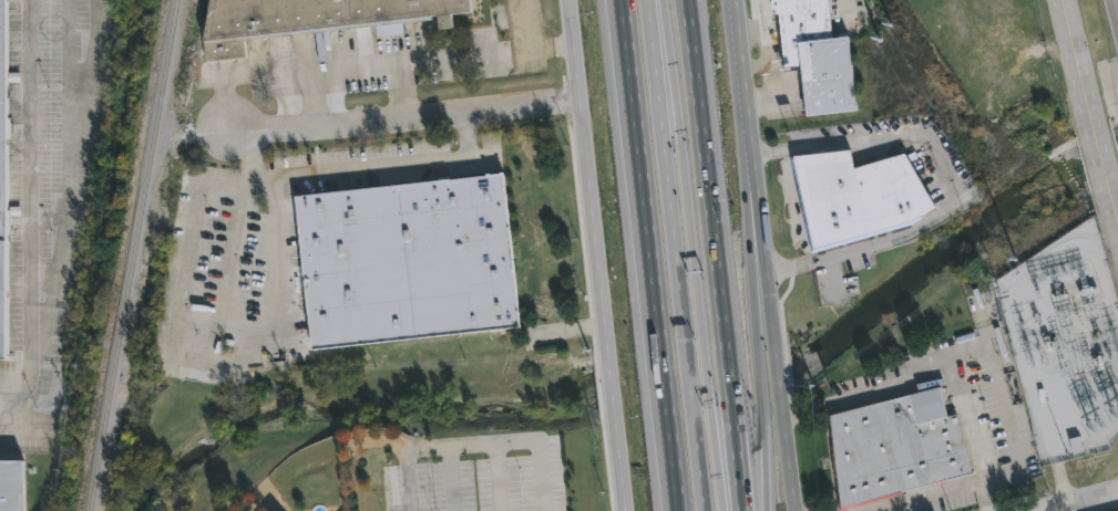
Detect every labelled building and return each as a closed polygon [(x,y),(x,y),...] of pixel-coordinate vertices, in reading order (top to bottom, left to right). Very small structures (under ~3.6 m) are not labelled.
[(204,50),(213,0),(474,0),(475,12),(204,50)] [(782,74),(801,72),(806,117),(855,112),(848,38),(831,40),(827,0),(775,0),(782,74)] [(792,157),(812,250),(910,221),(933,207),(903,155),(853,169),(850,150),(792,157)] [(298,200),(505,177),(520,327),(316,352),(298,200)] [(830,417),(938,389),(946,418),(954,416),(970,473),(839,508),(830,417)] [(21,462),(21,510),(0,510),(0,462),(21,462)] [(577,494),(547,497),(548,510),(578,510),(577,494)]
